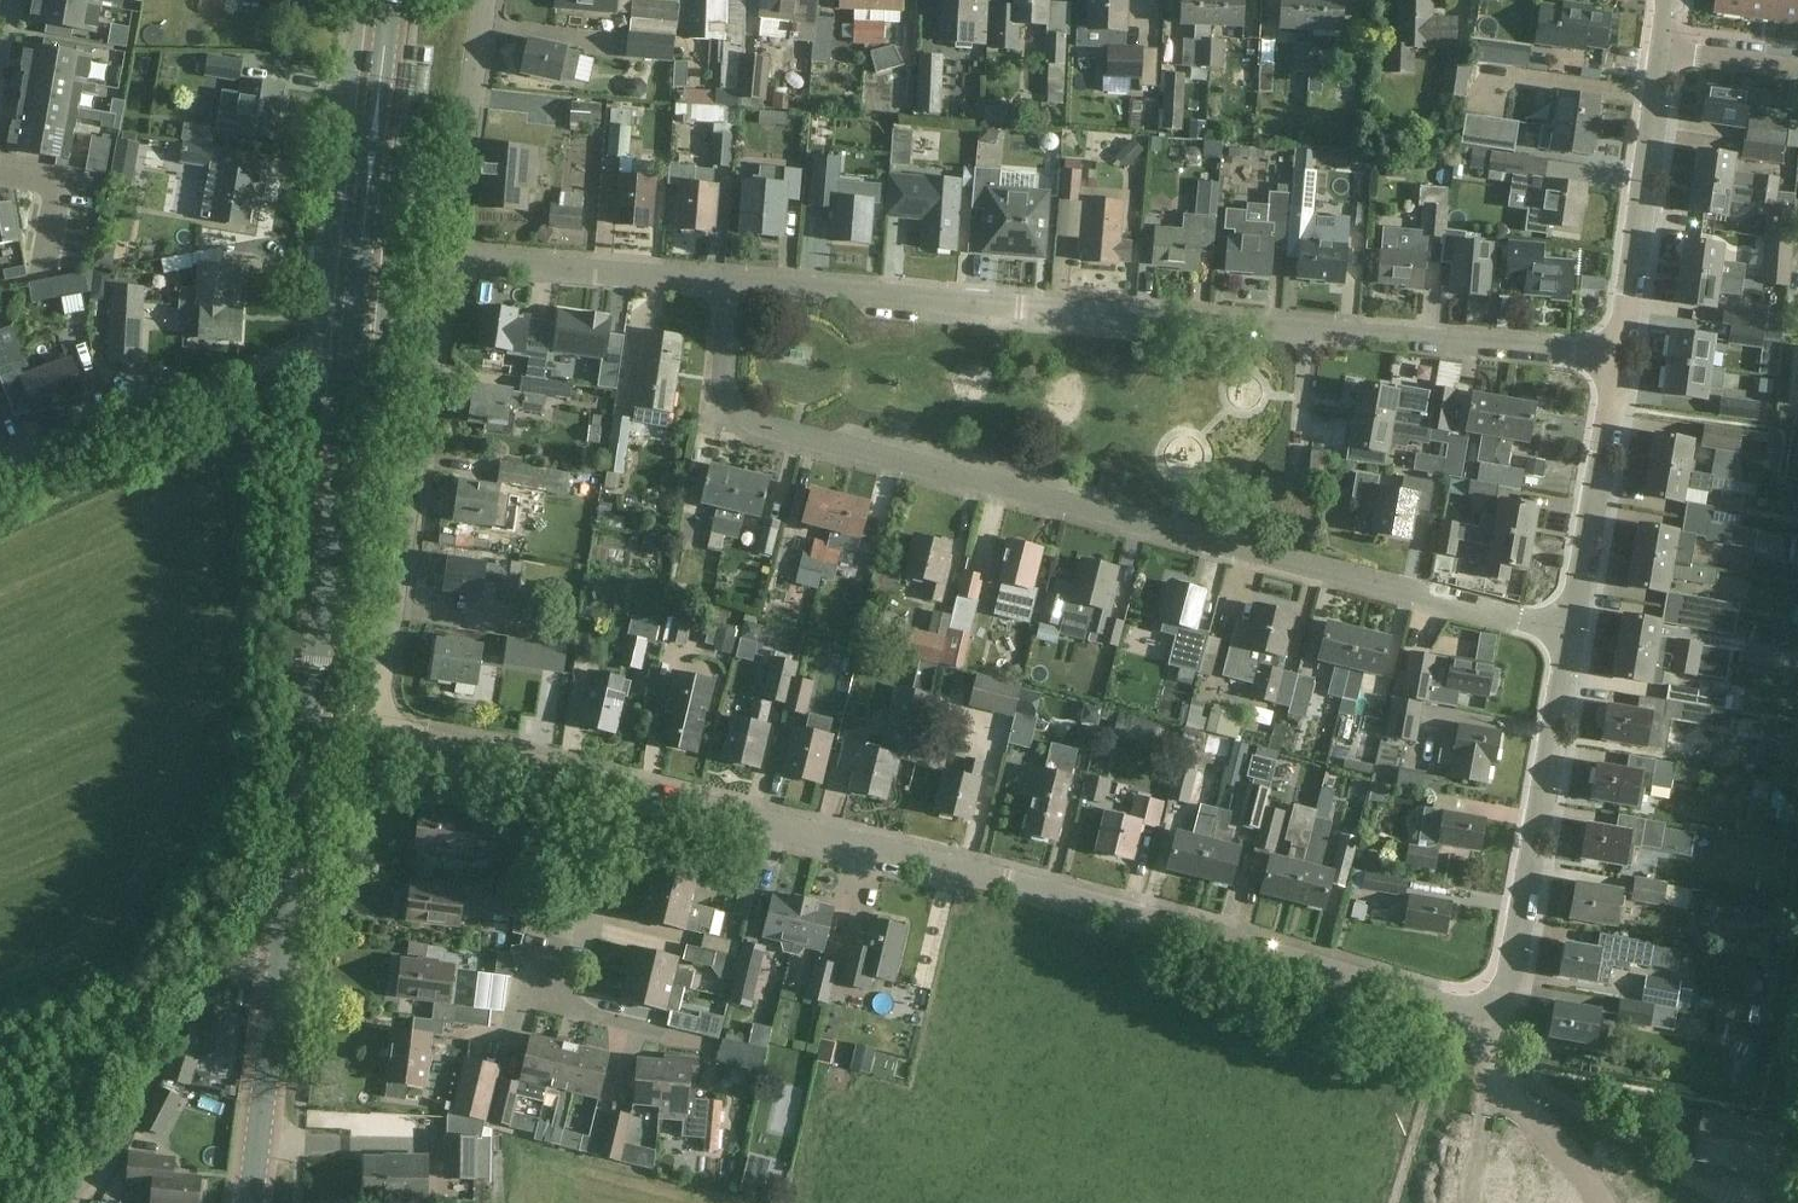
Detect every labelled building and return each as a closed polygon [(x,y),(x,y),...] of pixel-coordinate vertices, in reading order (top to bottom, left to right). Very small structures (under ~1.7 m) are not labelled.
[(65,0),(34,0),(30,21),(96,33),(100,5),(96,4),(96,6),(65,0)] [(617,14),(618,0),(558,0),(558,9),(617,14)] [(629,35),(675,38),(678,0),(675,0),(632,0),(631,15),(629,35)] [(718,64),(744,65),(744,57),(746,26),(727,25),(729,0),(688,0),(686,39),(720,41),(720,55),(714,55),(714,64),(718,64)] [(789,0),(764,0),(762,18),(787,20),(789,0)] [(787,20),(794,21),(792,41),(815,43),(819,0),(789,0),(787,20)] [(872,11),(872,0),(841,0),(840,10),(872,11)] [(872,11),(903,13),(903,0),(872,0),(872,11)] [(956,44),(955,48),(972,49),(972,44),(988,45),(989,2),(975,1),(975,0),(935,0),(934,17),(943,17),(942,43),(956,44)] [(1015,9),(994,8),(993,50),(1017,51),(1018,25),(1048,26),(1049,0),(1015,0),(1015,9)] [(1109,49),(1126,50),(1128,0),(1092,0),(1090,32),(1110,33),(1109,49)] [(1210,67),(1210,38),(1211,26),(1212,26),(1213,0),(1182,0),(1181,25),(1195,25),(1194,39),(1197,39),(1196,66),(1210,67)] [(1212,26),(1243,27),(1244,0),(1213,0),(1212,26)] [(1311,31),(1312,0),(1281,0),(1280,29),(1311,31)] [(1311,31),(1342,32),(1344,0),(1312,0),(1311,31)] [(1430,48),(1455,49),(1457,17),(1432,16),(1432,1),(1416,0),(1399,0),(1398,45),(1388,44),(1387,74),(1414,75),(1415,50),(1430,50),(1430,48)] [(1745,0),(1715,0),(1713,13),(1743,17),(1745,0)] [(1743,17),(1771,21),(1774,0),(1745,0),(1743,17)] [(1771,21),(1797,25),(1797,0),(1774,0),(1771,21)] [(1562,2),(1561,7),(1540,3),(1534,41),(1575,48),(1575,44),(1606,49),(1611,16),(1584,11),(1585,5),(1562,2)] [(833,18),(817,17),(815,43),(812,43),(811,61),(830,63),(833,18)] [(854,44),(870,45),(871,22),(855,21),(854,44)] [(885,22),(871,22),(870,45),(884,45),(885,22)] [(126,47),(129,29),(113,26),(110,44),(126,47)] [(1064,94),(1065,33),(1045,33),(1044,63),(1048,63),(1048,94),(1064,94)] [(627,61),(667,65),(672,65),(675,38),(629,35),(627,61)] [(1210,38),(1210,67),(1224,67),(1224,39),(1210,38)] [(1504,42),(1479,39),(1476,60),(1501,64),(1504,42)] [(518,63),(524,64),(522,71),(573,83),(580,52),(529,40),(528,47),(522,46),(518,63)] [(1296,71),(1309,72),(1309,43),(1296,43),(1296,71)] [(1322,44),(1309,43),(1309,72),(1321,72),(1322,44)] [(22,73),(26,74),(26,72),(87,83),(92,56),(27,45),(22,73)] [(896,47),(872,54),(878,76),(908,68),(896,47)] [(1158,52),(1126,50),(1109,49),(1108,77),(1104,77),(1103,92),(1131,93),(1131,78),(1141,78),(1141,87),(1157,87),(1158,52)] [(919,53),(916,112),(940,113),(943,54),(919,53)] [(204,78),(239,84),(243,62),(208,55),(204,78)] [(741,91),(740,99),(765,102),(770,59),(744,57),(744,65),(741,90),(741,91)] [(1446,58),(1442,94),(1464,97),(1468,61),(1446,58)] [(674,88),(684,89),(686,89),(687,64),(675,63),(674,88)] [(717,89),(741,90),(744,65),(718,64),(717,89)] [(26,72),(26,74),(21,98),(79,108),(81,92),(95,94),(97,85),(87,83),(26,72)] [(1321,72),(1309,72),(1308,91),(1321,91),(1322,72),(1321,72)] [(1184,75),(1165,74),(1162,131),(1182,132),(1184,75)] [(241,79),(238,96),(219,93),(213,130),(267,139),(271,111),(275,112),(279,86),(241,79)] [(1742,127),(1746,95),(1706,89),(1701,121),(1742,127)] [(715,90),(715,92),(715,107),(733,109),(734,107),(736,107),(737,99),(740,99),(741,91),(715,90)] [(715,92),(684,91),(683,105),(715,107),(715,92)] [(1555,127),(1593,133),(1594,121),(1599,119),(1601,106),(1597,102),(1597,98),(1559,93),(1555,127)] [(74,134),(79,108),(21,98),(17,123),(17,124),(74,134)] [(113,100),(110,114),(122,116),(125,102),(113,100)] [(570,123),(601,126),(602,104),(572,102),(570,123)] [(683,105),(676,105),(675,123),(713,125),(713,133),(731,135),(733,109),(715,107),(683,105)] [(1012,108),(986,106),(985,122),(1010,124),(1012,108)] [(629,159),(631,112),(611,111),(608,158),(629,159)] [(104,112),(101,127),(113,129),(115,115),(104,112)] [(1531,123),(1465,114),(1461,144),(1513,151),(1515,138),(1529,140),(1531,123)] [(1745,140),(1783,145),(1786,121),(1749,115),(1745,140)] [(74,134),(17,124),(17,123),(13,122),(8,150),(69,161),(74,134)] [(1571,153),(1590,156),(1593,133),(1555,127),(1542,126),(1538,150),(1571,154),(1571,153)] [(210,145),(213,129),(203,128),(201,144),(210,145)] [(894,130),(891,165),(909,166),(912,132),(894,130)] [(732,168),(734,137),(712,136),(710,167),(732,168)] [(96,138),(94,152),(108,154),(110,142),(110,140),(96,138)] [(135,166),(139,143),(117,140),(113,162),(135,166)] [(1783,147),(1744,141),(1741,159),(1781,164),(1783,147)] [(255,176),(217,168),(221,148),(183,142),(180,164),(210,169),(201,220),(242,227),(247,200),(251,201),(255,176)] [(535,188),(538,150),(487,146),(483,206),(526,209),(527,187),(535,188)] [(1532,179),(1540,180),(1544,158),(1472,148),(1470,168),(1489,171),(1489,173),(1532,179)] [(1697,151),(1692,181),(1730,186),(1731,185),(1755,188),(1756,177),(1732,173),(1735,156),(1697,151)] [(835,198),(838,159),(815,157),(812,206),(835,207),(835,198)] [(1061,169),(1059,199),(1078,201),(1081,160),(1064,158),(1063,169),(1061,169)] [(650,178),(651,164),(634,162),(633,177),(620,176),(616,225),(651,228),(655,179),(650,178)] [(668,186),(681,187),(678,229),(714,232),(718,186),(713,186),(714,170),(670,167),(668,186)] [(743,234),(758,236),(761,244),(772,245),(775,237),(781,237),(784,199),(799,201),(801,172),(762,169),(761,182),(747,181),(743,234)] [(1001,171),(976,169),(972,210),(986,211),(983,251),(1023,255),(1023,257),(1039,258),(1041,225),(1047,226),(1050,190),(1031,188),(1031,194),(1000,192),(1001,171)] [(885,216),(924,219),(922,248),(953,251),(958,204),(956,204),(958,181),(928,178),(927,180),(889,177),(885,216)] [(1756,177),(1755,188),(1755,189),(1777,192),(1778,180),(1756,177)] [(1543,196),(1530,194),(1525,231),(1547,235),(1549,225),(1576,229),(1581,201),(1583,202),(1586,185),(1545,179),(1543,196)] [(1198,181),(1195,215),(1215,216),(1218,182),(1198,181)] [(1726,218),(1730,186),(1692,181),(1688,213),(1726,218)] [(1412,230),(1411,238),(1397,237),(1396,239),(1383,238),(1382,251),(1381,251),(1378,284),(1407,286),(1407,288),(1423,290),(1426,237),(1444,238),(1445,229),(1448,188),(1421,186),(1419,206),(1424,207),(1422,231),(1412,230)] [(868,244),(872,191),(855,189),(854,200),(835,198),(832,241),(868,244)] [(1775,205),(1777,192),(1755,189),(1753,201),(1775,205)] [(1289,224),(1291,195),(1291,193),(1269,191),(1266,223),(1245,221),(1246,210),(1226,208),(1224,229),(1234,230),(1234,236),(1229,236),(1228,239),(1226,272),(1254,274),(1254,278),(1269,279),(1272,239),(1274,223),(1289,224)] [(1796,193),(1777,192),(1775,205),(1774,212),(1766,211),(1764,237),(1792,240),(1796,193)] [(549,230),(581,232),(584,195),(560,194),(560,207),(550,207),(549,230)] [(18,242),(11,204),(5,205),(5,201),(0,202),(0,245),(18,242)] [(1119,243),(1122,204),(1084,201),(1079,255),(1085,256),(1084,263),(1116,265),(1117,262),(1128,263),(1130,244),(1119,243)] [(1215,216),(1183,214),(1182,232),(1170,231),(1170,235),(1156,233),(1153,264),(1181,267),(1181,271),(1196,272),(1198,251),(1213,252),(1215,216)] [(1444,238),(1441,264),(1453,265),(1451,293),(1487,296),(1491,246),(1466,244),(1467,232),(1445,229),(1444,238)] [(1315,232),(1302,231),(1299,278),(1327,280),(1326,283),(1344,284),(1348,232),(1332,231),(1331,243),(1314,242),(1315,232)] [(1764,237),(1760,284),(1789,287),(1793,240),(1792,240),(1764,237)] [(1745,264),(1721,261),(1723,247),(1684,241),(1680,272),(1743,282),(1745,264)] [(1529,245),(1509,243),(1506,277),(1527,279),(1525,295),(1553,297),(1553,299),(1569,301),(1572,263),(1543,261),(1543,257),(1528,256),(1529,245)] [(179,290),(178,307),(235,310),(235,309),(237,287),(240,287),(241,269),(198,266),(197,291),(179,290)] [(26,276),(25,267),(10,269),(12,279),(26,276)] [(1760,284),(1743,282),(1680,272),(1675,303),(1714,309),(1716,292),(1740,295),(1740,292),(1759,294),(1760,284)] [(32,302),(89,292),(86,273),(29,283),(32,302)] [(110,321),(143,322),(145,288),(112,286),(110,321)] [(239,309),(235,309),(235,310),(178,307),(177,324),(199,325),(198,339),(238,341),(239,309)] [(1730,325),(1729,326),(1764,331),(1766,315),(1723,308),(1721,324),(1730,325)] [(524,358),(530,320),(516,318),(516,313),(489,309),(484,346),(509,350),(509,356),(524,358)] [(78,313),(62,319),(68,334),(83,328),(78,313)] [(141,366),(143,322),(110,321),(107,364),(141,366)] [(623,364),(627,328),(576,323),(573,360),(623,364)] [(0,330),(0,376),(13,414),(31,408),(32,409),(82,390),(69,356),(21,374),(19,368),(24,366),(10,326),(0,330)] [(1769,351),(1772,332),(1764,331),(1729,326),(1727,344),(1769,351)] [(1672,332),(1668,365),(1709,370),(1713,338),(1672,332)] [(647,333),(635,407),(633,423),(669,430),(683,338),(647,333)] [(918,338),(918,365),(929,365),(928,338),(918,338)] [(1793,352),(1790,406),(1797,407),(1797,353),(1793,352)] [(1704,401),(1709,370),(1668,365),(1664,395),(1704,401)] [(513,434),(516,417),(514,416),(515,413),(522,409),(522,411),(542,415),(545,399),(556,401),(559,383),(522,377),(519,393),(476,386),(471,421),(486,423),(485,430),(513,434)] [(1360,384),(1354,417),(1450,434),(1456,396),(1433,392),(1429,413),(1396,407),(1398,391),(1360,384)] [(1467,432),(1481,434),(1477,463),(1493,466),(1498,437),(1505,399),(1474,394),(1467,432)] [(1765,402),(1720,396),(1718,416),(1762,421),(1765,402)] [(1535,405),(1505,399),(1498,437),(1493,466),(1507,468),(1512,440),(1528,443),(1535,405)] [(614,417),(605,473),(622,476),(631,420),(614,417)] [(1429,441),(1447,444),(1450,434),(1354,417),(1349,446),(1388,453),(1389,443),(1407,446),(1408,439),(1429,443),(1429,441)] [(1710,477),(1738,482),(1739,477),(1730,476),(1735,452),(1738,452),(1742,431),(1703,424),(1699,446),(1715,448),(1710,477)] [(1650,466),(1688,473),(1694,442),(1656,435),(1650,466)] [(1328,453),(1311,451),(1309,481),(1325,482),(1328,453)] [(1413,469),(1442,475),(1445,458),(1416,453),(1413,469)] [(566,497),(570,476),(501,463),(497,484),(566,497)] [(725,537),(741,473),(711,466),(702,503),(718,507),(711,534),(725,537)] [(1738,482),(1710,477),(1688,473),(1650,466),(1645,496),(1682,503),(1685,488),(1710,492),(1711,488),(1743,493),(1744,484),(1738,483),(1738,482)] [(771,481),(741,473),(725,537),(737,541),(744,513),(762,518),(771,481)] [(1373,532),(1410,539),(1416,510),(1428,512),(1434,482),(1405,477),(1402,493),(1376,488),(1378,478),(1357,474),(1353,498),(1364,500),(1361,511),(1376,514),(1373,532)] [(1467,495),(1469,482),(1451,479),(1449,493),(1467,495)] [(510,495),(498,493),(499,487),(462,481),(456,518),(505,526),(510,495)] [(1495,503),(1498,487),(1470,482),(1467,498),(1495,503)] [(834,531),(842,498),(813,490),(804,524),(834,531)] [(871,505),(842,498),(834,531),(863,538),(871,505)] [(1494,533),(1534,539),(1540,508),(1500,501),(1494,533)] [(1684,518),(1710,523),(1713,507),(1687,502),(1684,518)] [(772,557),(780,523),(765,519),(757,553),(772,557)] [(1758,532),(1710,523),(1707,538),(1706,542),(1755,550),(1758,532)] [(1494,533),(1459,527),(1441,524),(1436,553),(1455,556),(1458,539),(1491,545),(1486,577),(1509,581),(1512,568),(1528,571),(1534,539),(1494,533)] [(1696,536),(1681,533),(1639,525),(1634,555),(1691,566),(1696,536)] [(945,564),(950,544),(918,536),(907,576),(930,581),(925,598),(939,601),(949,565),(945,564)] [(841,547),(814,540),(810,556),(804,554),(795,584),(817,590),(824,563),(836,566),(841,547)] [(999,581),(1002,582),(993,613),(1029,623),(1038,591),(1030,589),(1040,549),(1009,542),(999,581)] [(1714,584),(1716,571),(1691,566),(1634,555),(1628,587),(1666,594),(1669,577),(1714,584)] [(483,578),(500,580),(498,598),(515,600),(520,565),(503,562),(502,567),(485,565),(485,563),(450,558),(445,590),(480,595),(483,578)] [(1083,560),(1072,601),(1047,594),(1040,622),(1060,627),(1063,615),(1093,624),(1088,641),(1102,645),(1103,643),(1118,647),(1125,623),(1110,618),(1117,591),(1112,590),(1118,569),(1083,560)] [(952,614),(939,664),(960,669),(983,574),(963,570),(952,615),(952,614)] [(1207,641),(1193,638),(1195,628),(1205,591),(1173,583),(1164,620),(1180,624),(1174,651),(1171,649),(1167,666),(1199,673),(1207,641)] [(1689,595),(1686,612),(1737,621),(1739,608),(1715,604),(1716,599),(1689,595)] [(1282,656),(1293,614),(1258,605),(1253,625),(1237,622),(1224,676),(1256,684),(1253,695),(1291,705),(1298,676),(1277,671),(1281,656),(1282,656)] [(939,664),(952,614),(934,610),(928,632),(912,628),(906,656),(939,664)] [(1737,621),(1686,612),(1684,627),(1711,631),(1711,627),(1735,631),(1737,621)] [(574,646),(578,619),(553,615),(549,642),(574,646)] [(1617,647),(1699,662),(1699,659),(1709,661),(1712,647),(1702,646),(1703,644),(1677,639),(1677,640),(1659,637),(1662,623),(1623,615),(1617,647)] [(673,616),(667,643),(683,646),(689,620),(673,616)] [(745,622),(741,637),(751,640),(759,635),(761,626),(757,625),(745,622)] [(1349,668),(1358,629),(1327,622),(1319,661),(1335,665),(1328,694),(1342,697),(1349,668)] [(716,644),(715,646),(714,650),(730,654),(732,648),(736,631),(720,627),(716,644)] [(1390,637),(1358,629),(1349,668),(1342,697),(1356,701),(1363,671),(1379,675),(1390,637)] [(492,635),(488,668),(512,670),(515,637),(492,635)] [(641,671),(644,657),(648,643),(628,638),(620,665),(641,671)] [(477,685),(483,647),(438,640),(432,678),(477,685)] [(567,646),(537,642),(533,669),(563,673),(567,646)] [(1696,676),(1699,662),(1617,647),(1611,677),(1650,684),(1653,667),(1671,670),(1671,671),(1696,676)] [(1411,653),(1403,698),(1459,708),(1462,692),(1488,697),(1489,692),(1495,693),(1496,689),(1497,690),(1500,674),(1499,673),(1499,670),(1493,669),(1494,664),(1453,657),(1452,661),(1437,659),(1438,658),(1411,653)] [(787,711),(795,679),(794,679),(798,664),(773,658),(763,700),(785,706),(784,710),(787,711)] [(662,718),(667,719),(662,742),(694,751),(706,706),(707,707),(714,680),(675,670),(662,718)] [(623,695),(621,694),(624,679),(600,674),(596,689),(593,688),(584,726),(591,727),(591,734),(604,737),(607,731),(614,733),(623,695)] [(977,676),(970,705),(1013,716),(1020,687),(977,676)] [(1298,676),(1291,705),(1288,713),(1289,713),(1304,717),(1314,680),(1298,676)] [(814,684),(795,679),(787,711),(806,716),(814,684)] [(1666,702),(1698,708),(1699,705),(1722,709),(1724,695),(1669,685),(1666,702)] [(1181,691),(1177,712),(1229,722),(1234,696),(1199,689),(1198,695),(1181,691)] [(1037,718),(1035,718),(1040,696),(1020,690),(1014,712),(1017,713),(1012,735),(1032,740),(1037,718)] [(1392,697),(1385,737),(1415,742),(1423,703),(1392,697)] [(1698,708),(1666,702),(1639,697),(1636,711),(1608,706),(1607,710),(1603,709),(1601,713),(1600,717),(1599,720),(1600,724),(1605,725),(1602,740),(1644,747),(1648,728),(1660,730),(1662,719),(1695,724),(1698,708)] [(765,725),(770,705),(755,701),(750,721),(735,717),(724,759),(757,768),(769,726),(765,725)] [(1113,733),(1151,743),(1157,722),(1105,709),(1102,718),(1116,721),(1113,733)] [(829,735),(832,721),(812,716),(808,730),(797,728),(786,775),(820,783),(831,736),(829,735)] [(912,760),(921,725),(890,717),(882,752),(844,742),(838,767),(857,771),(852,790),(884,798),(891,773),(894,774),(898,757),(912,760)] [(1236,740),(1240,726),(1212,719),(1208,733),(1236,740)] [(1461,724),(1458,739),(1443,737),(1438,763),(1451,765),(1448,777),(1487,784),(1490,763),(1495,764),(1501,731),(1461,724)] [(1027,766),(1024,777),(1053,784),(1049,800),(1035,796),(1034,801),(1032,801),(1024,834),(1055,841),(1077,750),(1052,744),(1045,771),(1027,766)] [(1253,778),(1251,786),(1249,785),(1239,822),(1260,827),(1265,808),(1268,798),(1266,797),(1275,762),(1253,756),(1247,777),(1253,778)] [(1675,765),(1655,761),(1628,756),(1626,770),(1598,765),(1592,798),(1634,806),(1638,787),(1650,790),(1651,786),(1670,789),(1672,779),(1699,783),(1701,770),(1675,766),(1675,765)] [(1176,765),(1167,798),(1187,803),(1198,764),(1179,759),(1177,766),(1176,765)] [(967,761),(964,776),(946,772),(936,813),(969,821),(979,779),(978,779),(981,764),(967,761)] [(1319,762),(1319,780),(1336,780),(1337,762),(1319,762)] [(1102,805),(1109,779),(1089,773),(1082,799),(1102,805)] [(1053,784),(1024,777),(1020,794),(1033,797),(1032,801),(1034,801),(1035,796),(1049,800),(1053,784)] [(1156,827),(1162,803),(1137,797),(1132,819),(1108,813),(1099,850),(1130,858),(1135,839),(1139,840),(1143,824),(1156,827)] [(1200,804),(1193,835),(1179,832),(1169,870),(1198,878),(1216,808),(1200,804)] [(1293,901),(1315,809),(1294,804),(1285,839),(1292,841),(1287,859),(1272,855),(1262,893),(1293,901)] [(518,815),(477,805),(476,819),(475,823),(507,827),(508,822),(517,824),(518,815)] [(1231,811),(1216,808),(1198,878),(1229,885),(1239,847),(1230,845),(1234,829),(1227,827),(1231,811)] [(1265,808),(1260,827),(1256,843),(1277,849),(1286,814),(1277,811),(1265,808)] [(1405,852),(1402,865),(1434,871),(1439,845),(1480,852),(1487,819),(1425,808),(1418,841),(1424,842),(1423,847),(1408,845),(1406,852),(1405,852)] [(1315,809),(1293,901),(1323,908),(1332,870),(1319,866),(1331,813),(1315,809)] [(476,819),(423,812),(419,849),(472,855),(475,823),(476,819)] [(1639,849),(1644,821),(1618,816),(1615,830),(1587,825),(1581,858),(1623,865),(1627,846),(1639,849)] [(506,837),(538,841),(539,826),(517,824),(508,822),(507,827),(506,837)] [(1690,855),(1694,833),(1663,828),(1660,850),(1690,855)] [(1341,829),(1332,863),(1350,868),(1358,833),(1341,829)] [(758,874),(722,865),(717,885),(739,890),(733,914),(747,918),(758,874)] [(650,892),(693,903),(699,878),(655,868),(650,892)] [(1408,879),(1365,872),(1362,889),(1405,896),(1408,879)] [(1667,882),(1634,877),(1631,899),(1688,908),(1691,889),(1666,885),(1667,882)] [(407,886),(405,896),(408,899),(413,900),(410,919),(461,925),(466,890),(415,883),(415,884),(410,884),(407,886)] [(1615,925),(1621,892),(1577,884),(1570,917),(1615,925)] [(716,908),(693,903),(650,892),(643,920),(700,933),(701,927),(711,930),(716,908)] [(791,956),(805,898),(791,895),(780,893),(779,896),(775,895),(765,936),(779,939),(783,954),(791,956)] [(1445,934),(1451,900),(1411,893),(1405,927),(1445,934)] [(487,895),(484,915),(523,919),(525,900),(487,895)] [(602,895),(592,922),(616,931),(626,905),(602,895)] [(799,957),(808,946),(824,950),(834,909),(829,908),(830,905),(819,902),(805,898),(791,956),(799,957)] [(877,920),(872,919),(865,949),(848,945),(839,983),(869,990),(871,983),(878,978),(894,982),(907,928),(892,924),(890,920),(887,917),(884,916),(880,917),(877,920)] [(726,956),(737,959),(741,945),(705,935),(702,947),(704,948),(703,949),(719,952),(719,954),(726,956)] [(1654,944),(1646,943),(1601,935),(1598,950),(1566,944),(1560,976),(1594,982),(1597,963),(1621,967),(1621,963),(1650,968),(1654,944)] [(751,1009),(766,949),(744,944),(730,1004),(751,1009)] [(625,973),(631,974),(674,984),(685,987),(692,989),(696,972),(678,968),(681,959),(632,947),(625,973)] [(716,953),(719,954),(719,952),(703,949),(704,948),(702,947),(701,950),(688,947),(684,961),(712,968),(716,953)] [(435,1001),(433,1020),(448,1022),(490,1027),(492,1010),(452,1005),(457,968),(405,962),(400,961),(397,964),(396,974),(398,977),(403,977),(401,997),(435,1001)] [(828,1006),(838,967),(816,961),(806,1000),(828,1006)] [(674,984),(631,974),(624,1000),(672,1013),(672,1012),(678,1013),(685,987),(674,984)] [(1645,976),(1644,983),(1641,1000),(1687,1008),(1689,993),(1676,990),(1678,982),(1645,976)] [(1621,1000),(1617,1021),(1674,1031),(1677,1010),(1621,1000)] [(1598,1025),(1600,1011),(1555,1004),(1550,1037),(1578,1042),(1577,1047),(1604,1052),(1608,1027),(1598,1025)] [(701,1019),(678,1013),(672,1012),(672,1013),(668,1027),(719,1040),(724,1018),(702,1013),(701,1019)] [(236,1017),(203,1013),(198,1055),(231,1059),(236,1017)] [(448,1022),(433,1020),(417,1018),(415,1034),(396,1032),(389,1082),(426,1087),(433,1036),(446,1038),(448,1022)] [(718,1062),(761,1071),(769,1034),(755,1030),(751,1046),(746,1044),(748,1038),(726,1033),(725,1039),(723,1039),(718,1062)] [(546,1095),(548,1096),(561,1042),(535,1035),(522,1087),(501,1081),(490,1122),(510,1128),(518,1097),(544,1103),(546,1095)] [(572,1091),(576,1092),(586,1048),(561,1042),(548,1096),(560,1099),(556,1117),(557,1118),(551,1144),(559,1146),(560,1142),(567,1144),(570,1130),(563,1128),(572,1091)] [(586,1048),(576,1092),(601,1099),(612,1054),(586,1048)] [(173,1053),(165,1079),(190,1087),(198,1061),(173,1053)] [(661,1106),(662,1106),(661,1118),(686,1121),(684,1137),(708,1139),(711,1101),(690,1099),(692,1083),(697,1083),(698,1076),(699,1077),(700,1060),(667,1057),(667,1062),(665,1062),(661,1106)] [(455,1112),(486,1120),(498,1067),(467,1059),(455,1112)] [(636,1104),(661,1106),(665,1062),(640,1060),(636,1104)] [(183,1098),(161,1087),(144,1123),(165,1134),(183,1098)] [(601,1157),(612,1113),(597,1109),(590,1139),(583,1137),(580,1151),(601,1157)] [(612,1113),(601,1157),(619,1161),(630,1117),(612,1113)] [(1704,1113),(1696,1159),(1775,1173),(1783,1127),(1704,1113)] [(443,1180),(477,1181),(478,1140),(478,1138),(447,1137),(444,1137),(443,1180)] [(174,1174),(175,1157),(128,1153),(125,1186),(154,1189),(152,1202),(197,1202),(199,1202),(201,1202),(203,1184),(199,1183),(200,1177),(174,1174)] [(761,1196),(770,1161),(749,1156),(740,1191),(761,1196)] [(427,1158),(397,1157),(397,1159),(367,1159),(366,1200),(426,1201),(427,1158)]
